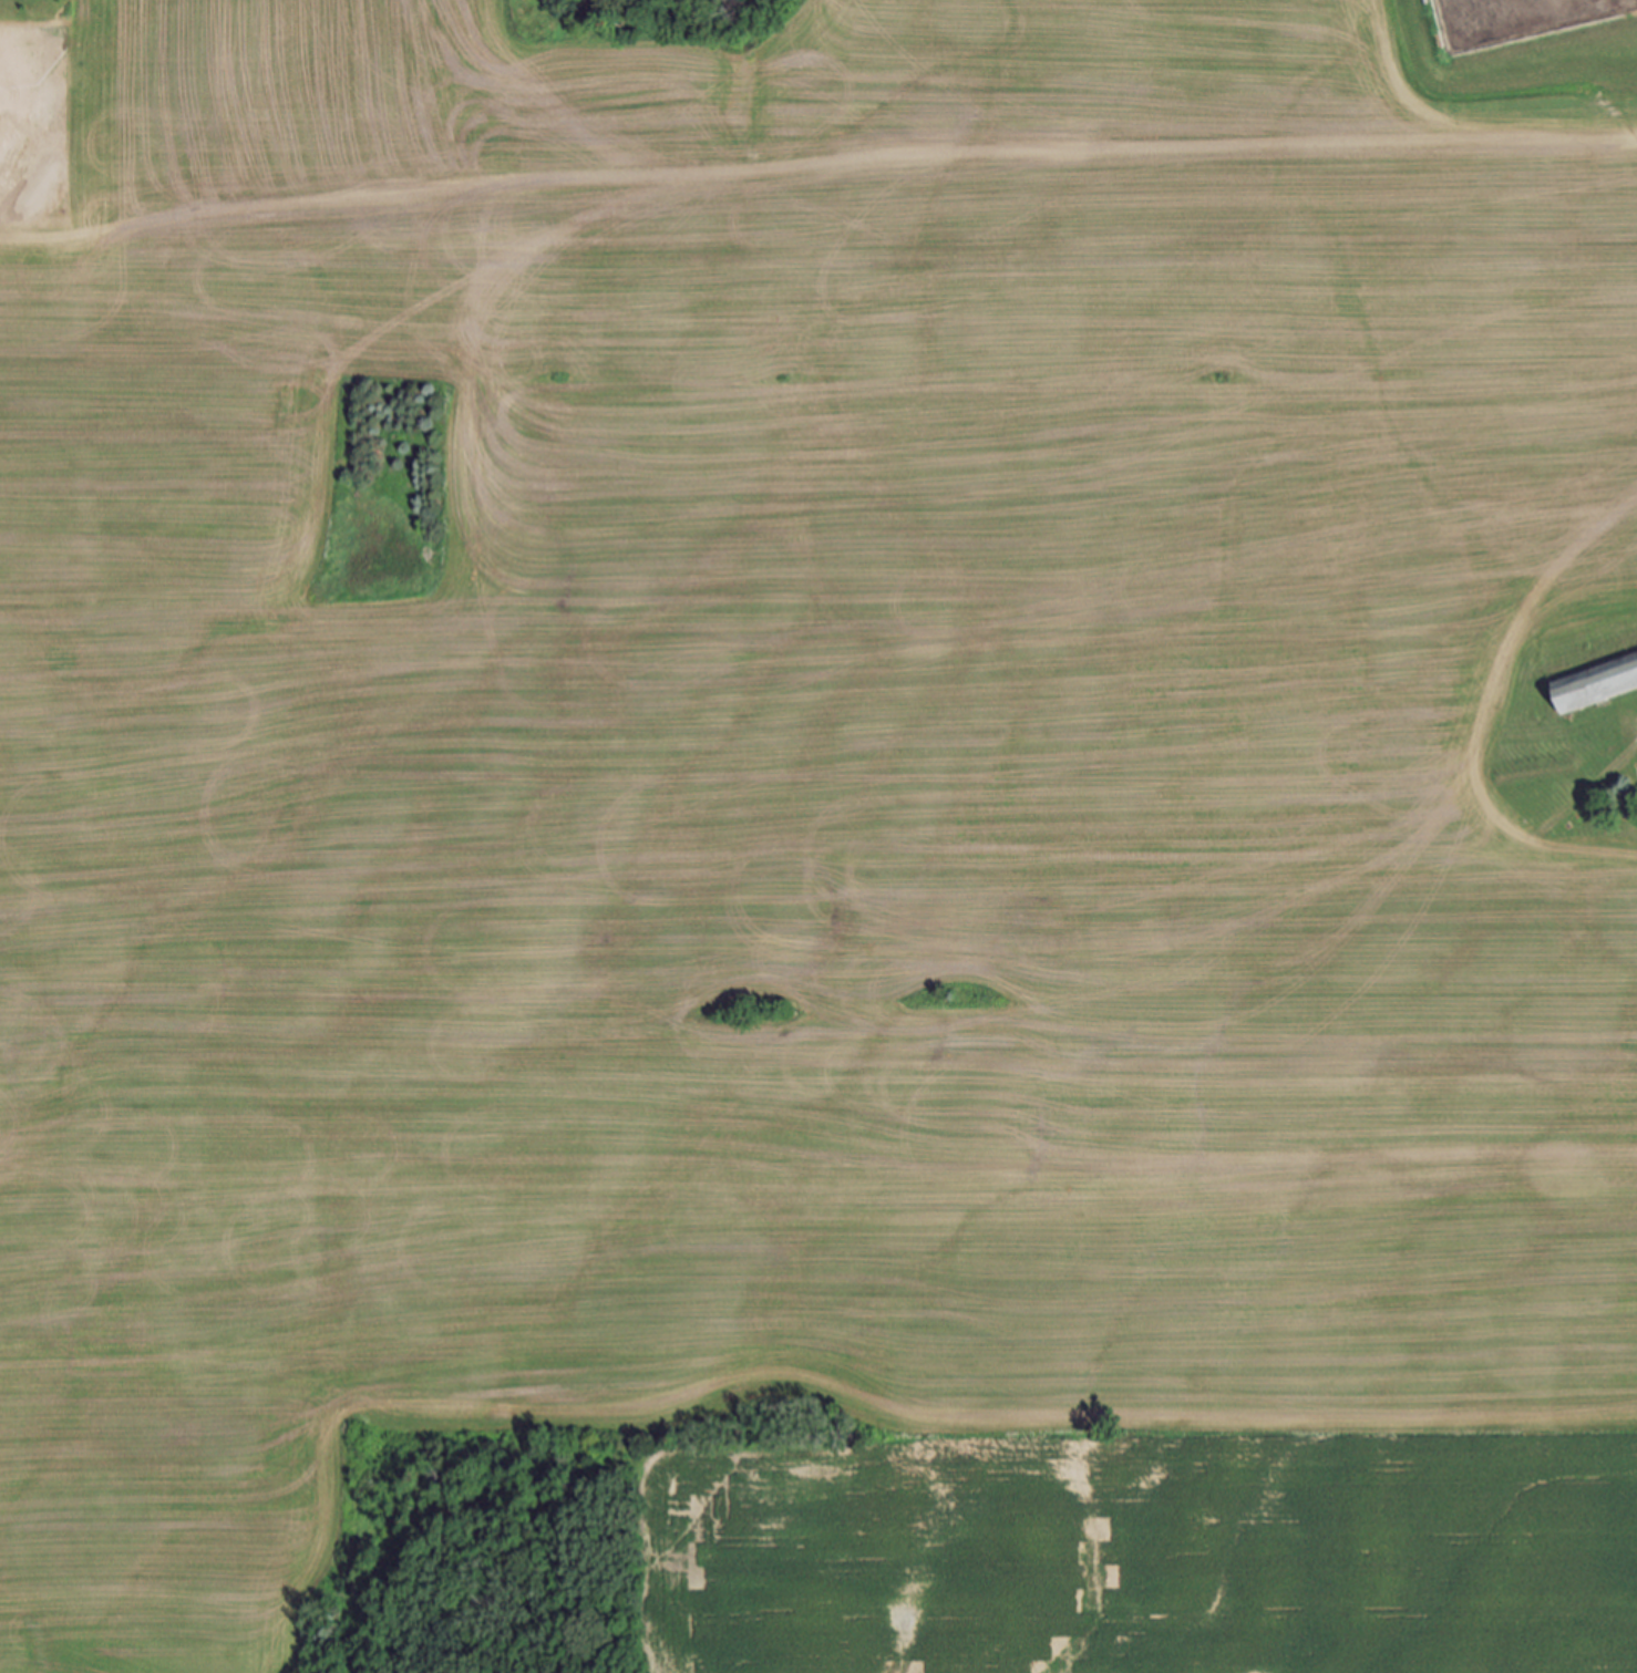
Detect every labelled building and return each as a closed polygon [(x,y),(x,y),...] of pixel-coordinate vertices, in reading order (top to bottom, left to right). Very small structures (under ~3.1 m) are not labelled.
[(1552,682),(1636,654),(1636,691),(1563,715),(1552,682)]
